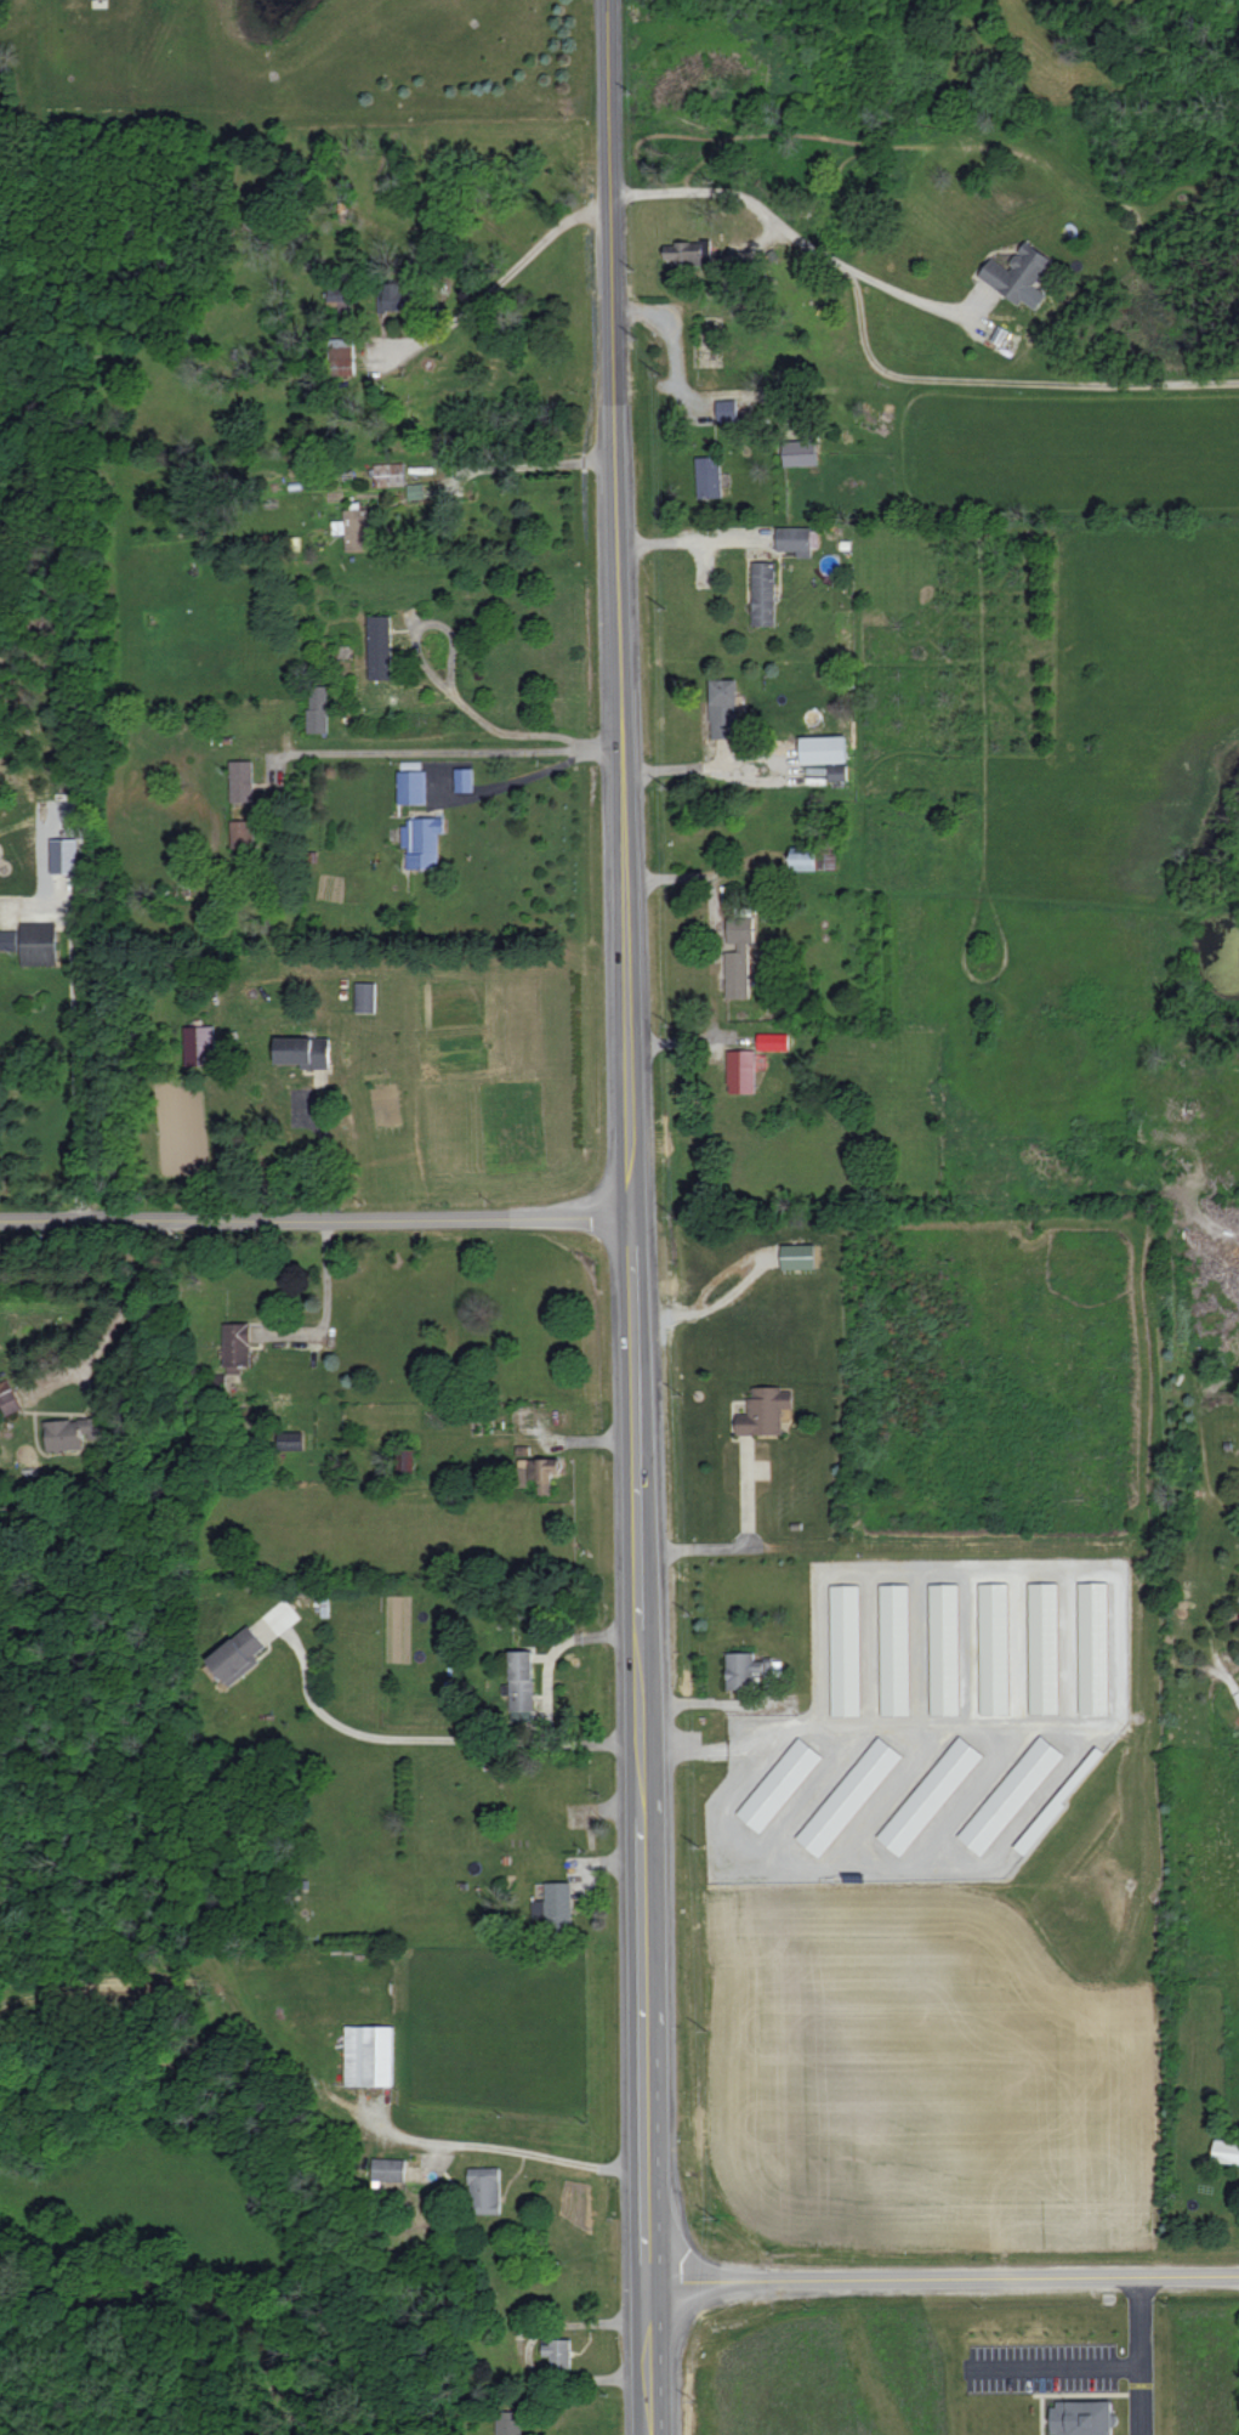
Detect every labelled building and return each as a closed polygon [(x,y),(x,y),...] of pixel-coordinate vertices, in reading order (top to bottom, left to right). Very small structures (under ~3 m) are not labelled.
[(1052,258),(1026,241),(1008,268),(991,257),(979,277),(1020,304),(1022,300),(1036,309),(1046,293),(1034,285),(1052,258)] [(711,262),(711,242),(665,242),(664,257),(676,258),(676,262),(711,262)] [(415,310),(415,283),(379,283),(380,310),(415,310)] [(350,303),(351,287),(329,286),(328,302),(350,303)] [(991,340),(1001,344),(1008,330),(999,325),(991,340)] [(355,374),(353,338),(330,339),(331,375),(355,374)] [(717,399),(717,420),(736,420),(737,400),(717,399)] [(783,440),(784,466),(816,464),(815,439),(783,440)] [(696,456),(697,497),(722,496),(720,456),(696,456)] [(371,486),(404,485),(404,463),(371,464),(371,486)] [(424,483),(407,484),(408,499),(425,498),(424,483)] [(368,508),(344,509),(344,520),(333,521),(333,532),(345,532),(345,551),(370,550),(368,508)] [(775,561),(752,562),(753,625),(776,625),(775,561)] [(392,678),(391,615),(368,615),(369,679),(392,678)] [(737,679),(711,679),(712,738),(738,738),(737,679)] [(328,732),(328,693),(307,693),(308,732),(328,732)] [(847,762),(846,735),(801,736),(802,763),(847,762)] [(253,801),(253,760),(230,760),(231,801),(253,801)] [(472,768),(455,768),(456,791),(473,791),(472,768)] [(399,804),(427,803),(427,770),(398,770),(399,804)] [(439,832),(444,832),(444,817),(403,818),(404,847),(407,847),(407,868),(440,868),(439,832)] [(254,820),(231,820),(231,847),(254,847),(254,820)] [(78,838),(52,839),(53,873),(78,872),(78,838)] [(817,847),(792,847),(792,870),(817,870),(817,847)] [(754,943),(753,915),(726,916),(728,997),(749,997),(748,943),(754,943)] [(57,965),(57,921),(21,922),(22,965),(57,965)] [(376,982),(355,982),(356,1012),(376,1012),(376,982)] [(214,1025),(184,1026),(185,1065),(216,1065),(214,1025)] [(758,1049),(788,1050),(789,1033),(758,1032),(758,1049)] [(330,1038),(275,1037),(275,1063),(300,1063),(300,1068),(329,1068),(330,1038)] [(755,1049),(728,1050),(729,1093),(756,1092),(755,1049)] [(814,1243),(782,1244),(782,1269),(815,1268),(814,1243)] [(223,1323),(224,1373),(241,1373),(241,1364),(252,1364),(251,1322),(223,1323)] [(782,1434),(782,1408),(794,1407),(794,1390),(783,1390),(782,1386),(750,1386),(750,1414),(737,1414),(737,1435),(782,1434)] [(47,1451),(84,1449),(83,1429),(88,1429),(89,1439),(104,1438),(103,1417),(45,1420),(47,1451)] [(303,1431),(279,1432),(279,1448),(304,1447),(303,1431)] [(415,1448),(398,1448),(397,1472),(414,1472),(415,1448)] [(560,1457),(538,1458),(539,1494),(552,1494),(552,1472),(561,1472),(560,1457)] [(1009,1582),(980,1583),(983,1714),(1012,1714),(1009,1582)] [(1061,1713),(1060,1582),(1031,1583),(1033,1714),(1061,1713)] [(910,1583),(881,1584),(883,1715),(911,1714),(910,1583)] [(959,1583),(931,1583),(933,1715),(961,1714),(959,1583)] [(1109,1583),(1082,1583),(1083,1714),(1111,1713),(1109,1583)] [(833,1715),(862,1715),(860,1584),(831,1585),(833,1715)] [(208,1661),(231,1687),(261,1660),(257,1655),(267,1645),(248,1624),(208,1661)] [(533,1650),(509,1651),(510,1719),(535,1718),(533,1650)] [(1064,1753),(1040,1734),(959,1837),(983,1856),(1064,1753)] [(822,1858),(901,1753),(877,1735),(798,1840),(822,1858)] [(878,1837),(902,1857),(983,1754),(960,1735),(878,1837)] [(761,1832),(823,1755),(799,1736),(738,1814),(761,1832)] [(532,1899),(532,1918),(546,1918),(545,1928),(572,1929),(572,1882),(546,1882),(545,1900),(532,1899)] [(394,2026),(346,2025),(346,2085),(394,2085),(394,2026)] [(1238,2163),(1238,2141),(1215,2138),(1212,2160),(1238,2163)] [(405,2181),(406,2158),(373,2157),(372,2180),(405,2181)] [(501,2213),(500,2167),(470,2167),(471,2214),(501,2213)] [(571,2338),(542,2339),(543,2356),(550,2356),(550,2368),(571,2368),(571,2338)] [(1113,2401),(1051,2401),(1051,2434),(1113,2434),(1113,2401)] [(522,2411),(496,2411),(497,2434),(522,2434),(522,2411)]
